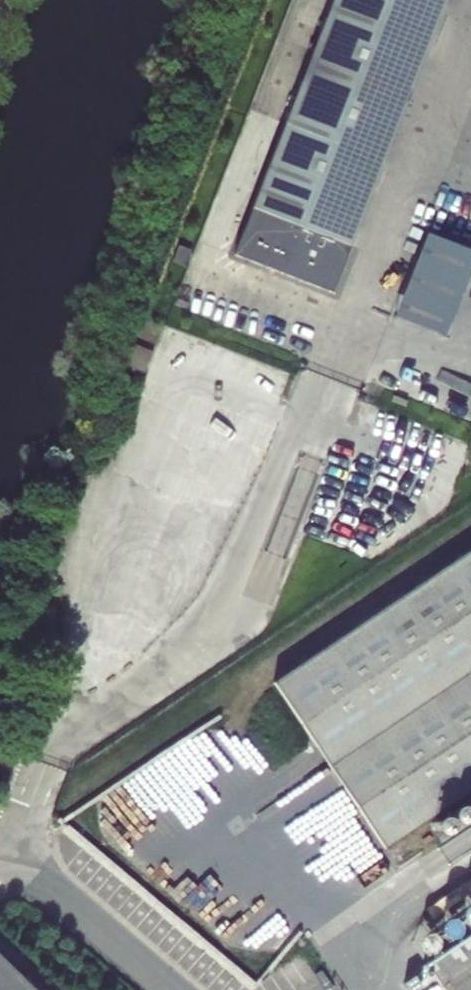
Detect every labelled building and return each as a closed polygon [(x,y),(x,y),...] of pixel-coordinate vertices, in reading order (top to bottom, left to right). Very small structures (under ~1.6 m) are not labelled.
[(252,243),(350,281),(459,0),(346,0),(252,243)] [(431,233),(398,316),(448,335),(470,278),(470,248),(431,233)] [(198,234),(192,250),(203,255),(209,238),(198,234)] [(277,689),(386,851),(470,795),(470,559),(277,689)] [(426,966),(442,989),(470,989),(470,936),(426,966)]
